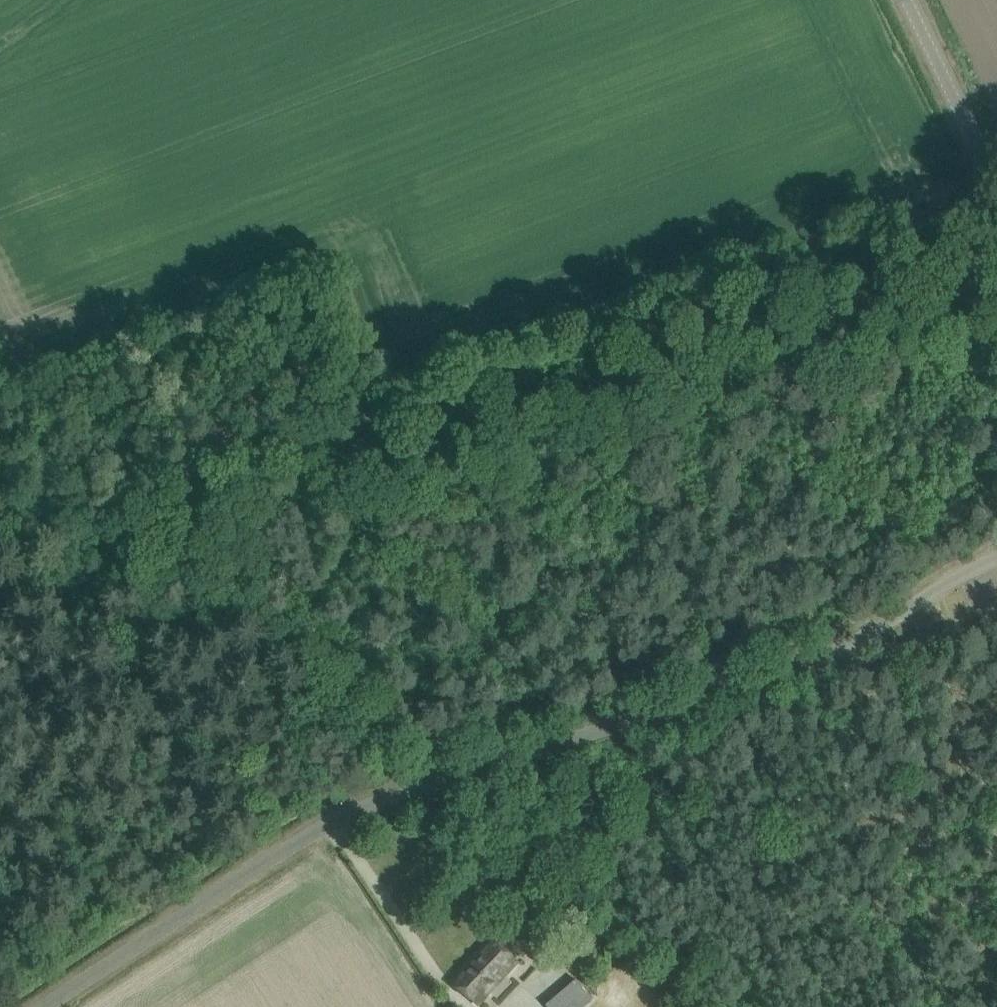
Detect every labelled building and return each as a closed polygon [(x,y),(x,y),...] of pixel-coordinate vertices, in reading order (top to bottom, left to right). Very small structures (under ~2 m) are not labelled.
[(455,984),(478,1005),(489,992),(485,988),(501,971),(505,975),(516,963),(508,956),(509,955),(498,945),(497,946),(493,942),(455,984)] [(548,1006),(583,1006),(593,998),(576,978),(546,1005),(548,1006)]
